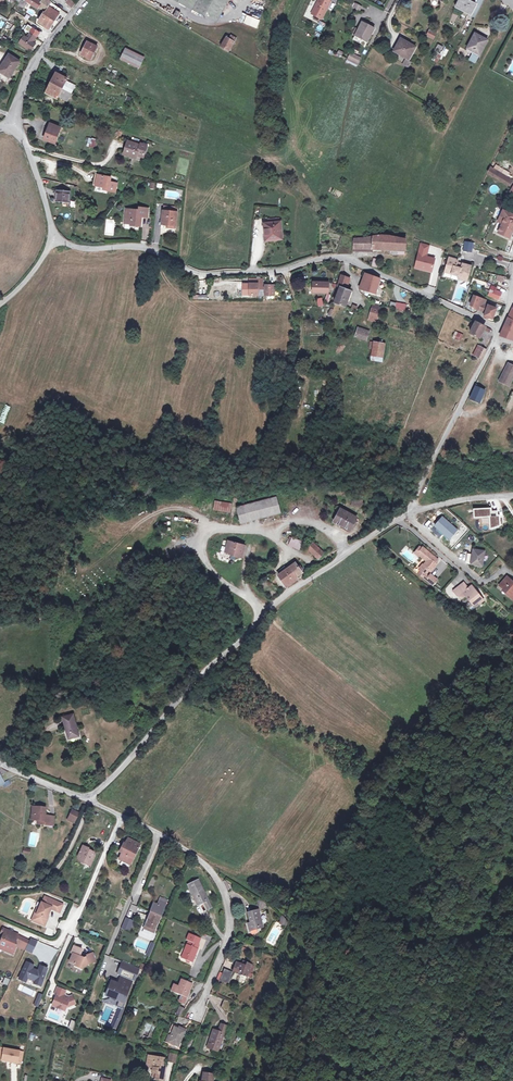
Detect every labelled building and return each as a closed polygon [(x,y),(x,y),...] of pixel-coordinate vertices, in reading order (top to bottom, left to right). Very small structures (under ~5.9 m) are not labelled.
[(37,0),(40,2),(37,7),(45,12),(50,2),(47,0),(37,0)] [(192,10),(198,0),(175,0),(192,10)] [(230,0),(198,0),(192,10),(217,24),(230,0)] [(321,23),(331,0),(316,0),(310,13),(315,15),(313,20),(321,23)] [(474,6),(463,0),(459,0),(454,9),(469,17),(474,6)] [(43,27),(48,30),(61,10),(50,2),(45,12),(39,22),(44,25),(43,27)] [(374,28),(363,22),(360,29),(358,28),(358,29),(356,28),(353,33),(355,34),(354,36),(367,42),(374,28)] [(32,42),(39,33),(32,28),(26,38),(23,36),(18,43),(29,51),(34,44),(32,42)] [(229,51),(235,39),(231,36),(229,40),(225,38),(220,47),(229,51)] [(469,51),(479,57),(487,42),(481,38),(480,39),(475,36),(472,42),(474,43),(469,51)] [(412,52),(415,46),(410,44),(409,45),(399,39),(392,51),(406,58),(410,51),(412,52)] [(82,56),(91,60),(94,52),(97,46),(87,42),(85,47),(86,47),(82,56)] [(478,59),(479,57),(469,51),(474,43),(472,42),(466,52),(473,56),(478,59)] [(445,57),(449,48),(444,46),(440,55),(445,57)] [(125,62),(130,52),(130,50),(126,48),(120,60),(124,62),(125,62)] [(339,61),(343,51),(339,49),(334,59),(339,61)] [(143,58),(132,53),(130,52),(125,62),(127,63),(138,69),(143,58)] [(350,53),(347,58),(357,63),(360,58),(350,53)] [(18,62),(8,55),(0,68),(0,73),(9,79),(18,62)] [(52,80),(50,84),(60,89),(67,92),(71,84),(66,82),(67,80),(57,75),(54,81),(52,80)] [(58,97),(63,100),(67,92),(60,89),(50,84),(48,88),(50,89),(47,95),(57,99),(58,97)] [(53,145),(60,129),(49,125),(43,141),(53,145)] [(91,148),(95,139),(93,139),(92,140),(90,139),(89,141),(88,141),(86,146),(91,148)] [(122,154),(128,156),(129,153),(136,155),(142,157),(145,145),(139,143),(139,145),(127,141),(122,154)] [(490,169),(487,173),(509,186),(512,181),(490,169)] [(94,185),(102,187),(107,188),(106,191),(113,193),(115,184),(109,182),(110,178),(96,175),(94,185)] [(67,202),(68,192),(55,191),(55,202),(67,202)] [(146,217),(147,209),(139,208),(138,211),(125,209),(123,223),(129,224),(129,225),(139,227),(139,220),(137,219),(138,216),(146,217)] [(176,208),(171,208),(170,212),(169,212),(168,226),(174,226),(176,213),(175,213),(176,208)] [(165,226),(168,226),(169,212),(162,211),(160,225),(165,226)] [(504,212),(501,217),(506,220),(499,233),(510,239),(512,233),(512,216),(504,212)] [(282,240),(281,223),(268,225),(264,225),(265,241),(282,240)] [(373,238),(372,250),(403,251),(404,240),(390,237),(381,237),(373,238)] [(362,239),(359,239),(353,239),(353,250),(372,250),(373,238),(368,238),(367,239),(362,239)] [(427,258),(427,259),(425,259),(426,253),(419,251),(415,265),(420,267),(422,270),(430,272),(434,260),(427,258)] [(371,266),(378,267),(379,259),(373,258),(371,266)] [(471,268),(462,265),(461,270),(456,268),(457,263),(458,261),(449,259),(446,269),(446,270),(453,272),(451,275),(451,276),(452,276),(458,278),(458,280),(466,282),(471,268)] [(288,286),(281,274),(277,274),(277,286),(288,286)] [(351,278),(341,275),(337,286),(339,287),(347,289),(351,278)] [(381,279),(368,275),(362,290),(377,295),(381,279)] [(264,284),(264,279),(250,279),(250,285),(250,291),(250,295),(264,295),(264,290),(265,290),(265,287),(263,287),(263,284),(264,284)] [(327,282),(312,282),(311,288),(311,292),(324,292),(327,292),(327,282)] [(266,287),(265,287),(265,290),(266,290),(266,295),(275,295),(275,285),(266,285),(266,287)] [(347,289),(339,287),(334,303),(345,306),(347,301),(351,290),(347,289)] [(485,301),(472,297),(469,307),(473,308),(473,310),(477,311),(478,308),(481,309),(480,312),(484,313),(483,318),(487,319),(487,318),(492,320),(495,309),(488,307),(483,305),(485,301)] [(391,301),(390,307),(405,310),(407,304),(391,301)] [(381,306),(374,304),(370,316),(378,318),(381,306)] [(507,318),(499,334),(512,339),(512,338),(512,321),(507,318)] [(485,325),(476,321),(471,333),(480,337),(485,325)] [(370,332),(359,329),(356,337),(366,341),(370,332)] [(452,338),(461,341),(463,334),(455,331),(452,338)] [(385,344),(374,342),(372,355),(383,357),(385,344)] [(487,348),(482,346),(482,347),(477,356),(482,358),(487,348)] [(508,365),(499,381),(508,386),(512,376),(512,367),(508,365)] [(486,390),(476,386),(470,398),(480,402),(486,390)] [(280,496),(240,507),(244,523),(284,512),(280,496)] [(234,504),(218,503),(217,511),(233,512),(234,504)] [(501,524),(501,512),(499,512),(499,507),(493,508),(492,504),(473,505),(474,515),(490,514),(491,527),(501,524)] [(356,517),(341,509),(334,521),(349,530),(356,517)] [(303,542),(293,538),(290,544),(300,549),(303,542)] [(318,547),(313,543),(307,548),(312,553),(318,547)] [(226,558),(240,561),(243,548),(227,544),(225,550),(228,551),(227,555),(226,558)] [(324,553),(318,547),(312,553),(319,559),(324,553)] [(420,568),(421,570),(427,574),(430,571),(431,572),(438,565),(436,564),(439,560),(424,547),(422,548),(421,547),(415,553),(419,556),(420,555),(427,562),(424,566),(422,565),(420,568)] [(485,551),(474,549),(473,558),(471,563),(483,565),(485,551)] [(299,567),(294,561),(278,575),(285,584),(292,579),(294,581),(298,578),(296,577),(299,574),(298,573),(302,568),(301,566),(299,567)] [(427,574),(421,570),(418,574),(425,580),(429,576),(427,574)] [(431,574),(429,576),(425,580),(431,585),(436,579),(431,574)] [(509,578),(501,586),(512,596),(511,597),(512,599),(512,581),(509,578)] [(468,589),(464,583),(458,588),(462,593),(468,589)] [(468,589),(462,593),(465,597),(467,597),(474,605),(477,603),(482,599),(472,586),(468,589)] [(73,737),(69,715),(58,717),(61,739),(73,737)] [(45,807),(32,806),(31,814),(34,814),(33,820),(39,821),(39,824),(48,825),(49,817),(44,816),(45,807)] [(73,812),(71,812),(69,817),(69,819),(74,821),(78,815),(73,812)] [(139,845),(127,839),(125,844),(123,843),(120,849),(121,850),(119,853),(121,854),(118,860),(129,866),(139,845)] [(87,847),(82,844),(76,855),(78,860),(85,864),(87,860),(91,861),(94,855),(92,851),(87,848),(87,847)] [(212,909),(198,880),(188,885),(197,906),(203,904),(207,911),(212,909)] [(62,904),(46,897),(44,903),(41,902),(38,908),(35,913),(36,914),(33,921),(44,926),(47,919),(45,918),(50,908),(58,912),(62,904)] [(153,901),(149,910),(150,911),(161,915),(166,902),(159,899),(158,902),(153,901)] [(263,928),(257,910),(249,913),(252,923),(246,925),(248,932),(263,928)] [(153,931),(161,915),(150,911),(149,913),(143,927),(153,931)] [(132,920),(125,917),(122,926),(129,929),(132,920)] [(10,951),(13,953),(16,946),(17,944),(15,943),(18,934),(19,933),(3,927),(1,932),(4,933),(0,943),(8,947),(7,950),(10,951)] [(46,927),(44,933),(51,936),(54,930),(46,927)] [(29,939),(18,934),(15,943),(17,944),(16,946),(25,949),(29,939)] [(200,940),(189,935),(186,940),(188,941),(181,959),(192,964),(199,945),(198,945),(200,940)] [(29,939),(25,949),(31,952),(37,941),(30,938),(29,939)] [(156,943),(152,942),(147,953),(151,954),(156,943)] [(81,950),(73,946),(70,954),(71,955),(68,962),(73,964),(72,966),(78,968),(79,967),(82,968),(86,966),(86,965),(94,962),(91,954),(84,956),(84,958),(81,959),(78,957),(81,950)] [(126,999),(132,982),(134,979),(135,980),(140,967),(124,960),(118,973),(121,974),(124,975),(122,978),(124,979),(121,985),(117,983),(111,981),(106,993),(116,997),(119,998),(117,1004),(124,1007),(127,1000),(126,999)] [(252,965),(243,961),(242,965),(237,962),(234,970),(242,973),(241,976),(246,978),(252,965)] [(37,971),(31,968),(32,965),(26,962),(18,978),(24,981),(26,978),(33,980),(33,983),(40,985),(46,969),(39,966),(37,971)] [(233,972),(223,969),(218,981),(228,985),(233,972)] [(191,985),(181,980),(178,986),(174,993),(180,995),(177,1001),(181,1003),(182,1002),(185,997),(185,998),(191,985)] [(174,993),(178,986),(172,983),(169,990),(174,993)] [(64,990),(55,987),(52,994),(54,995),(50,1006),(63,1011),(65,1007),(74,1004),(71,995),(65,997),(64,999),(61,997),(64,990)] [(233,1005),(224,1001),(220,1009),(222,1013),(228,1015),(233,1005)] [(183,1009),(178,1006),(174,1013),(180,1015),(183,1009)] [(73,1030),(76,1021),(71,1020),(68,1029),(73,1030)] [(184,1028),(171,1023),(167,1033),(169,1034),(173,1027),(183,1031),(184,1028)] [(227,1028),(221,1025),(218,1033),(214,1031),(207,1049),(217,1053),(227,1028)] [(183,1031),(173,1027),(169,1034),(169,1036),(166,1043),(177,1047),(184,1031),(183,1031)] [(23,1052),(2,1049),(2,1050),(1,1059),(1,1060),(9,1062),(9,1064),(20,1066),(23,1052)] [(177,1055),(169,1054),(167,1061),(175,1063),(177,1055)] [(148,1058),(147,1062),(146,1068),(151,1069),(150,1073),(153,1074),(152,1079),(152,1080),(154,1080),(161,1080),(162,1076),(159,1075),(161,1068),(162,1060),(148,1058)]
